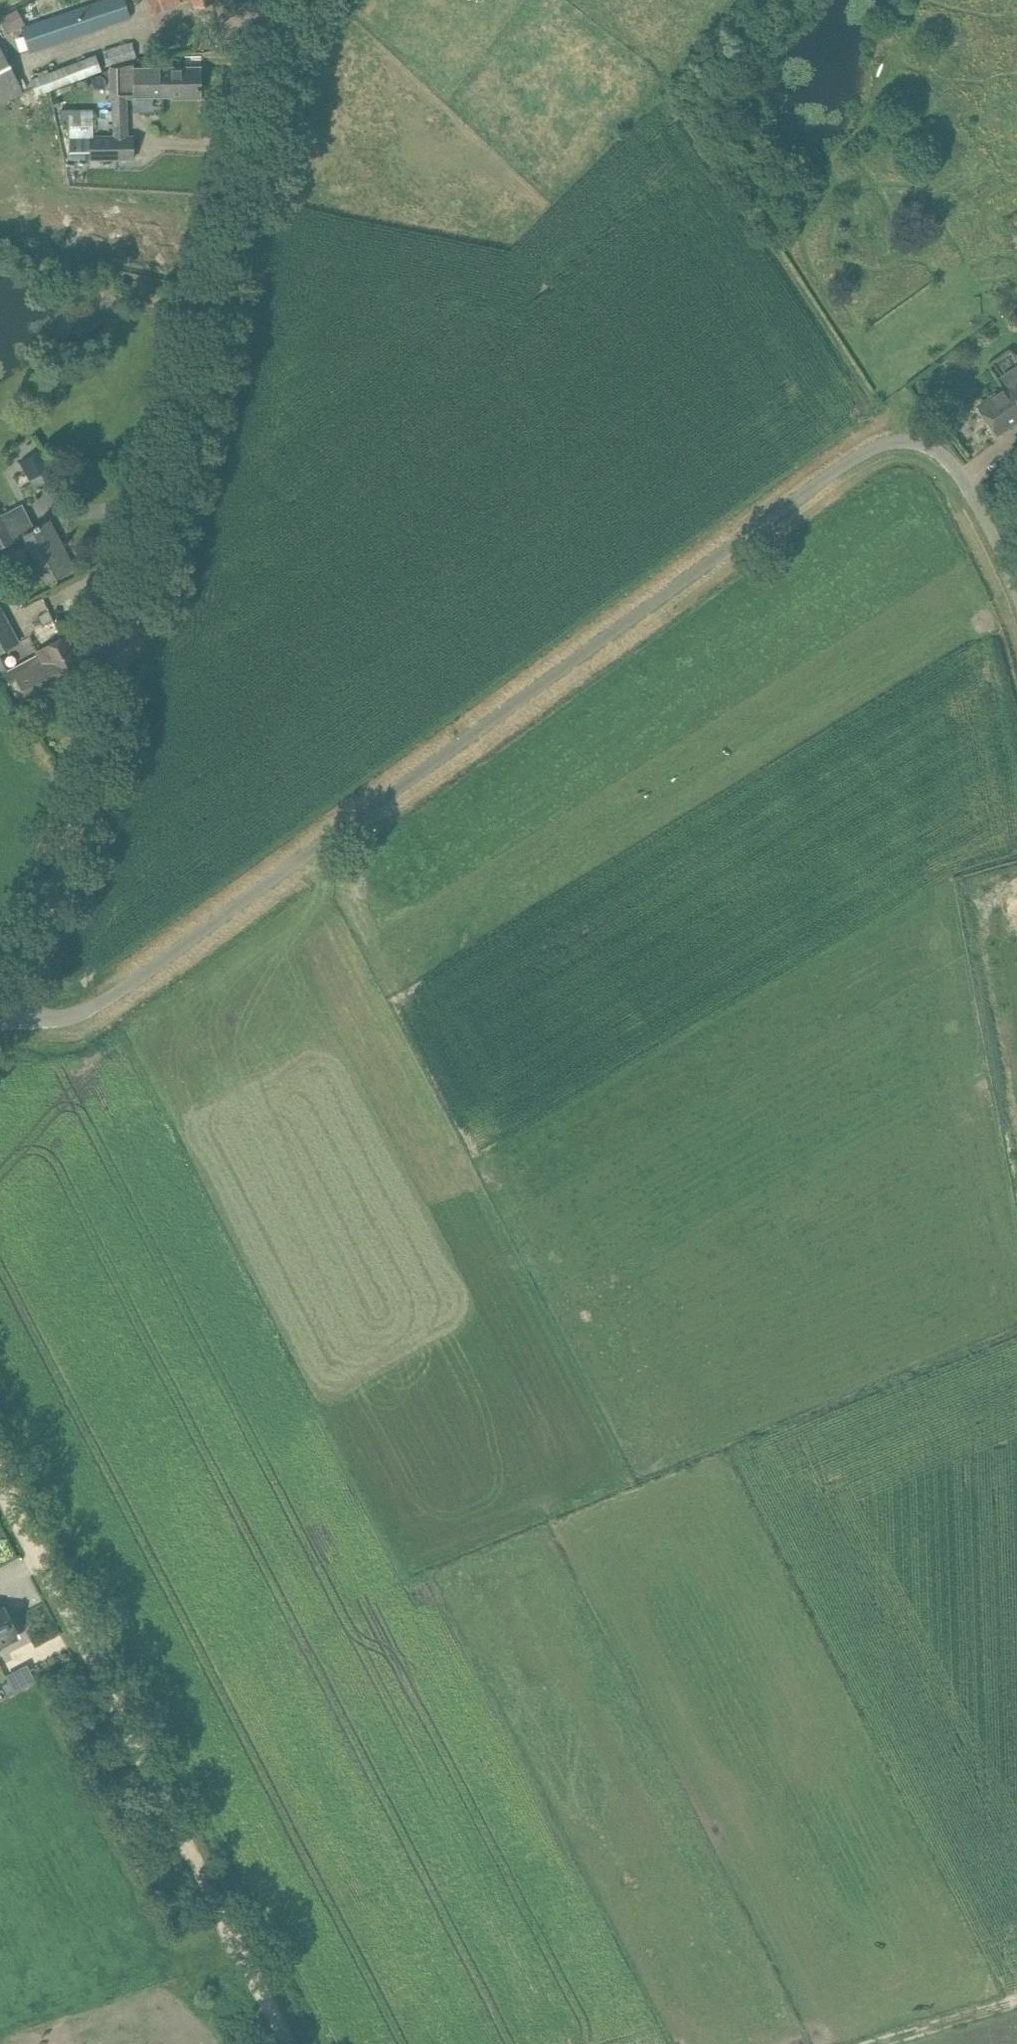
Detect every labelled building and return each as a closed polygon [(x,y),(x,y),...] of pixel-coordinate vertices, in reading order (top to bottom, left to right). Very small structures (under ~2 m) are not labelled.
[(125,0),(98,0),(20,26),(29,49),(130,16),(125,0)] [(153,14),(186,0),(148,0),(153,14)] [(137,57),(132,41),(103,50),(108,66),(137,57)] [(24,93),(0,46),(0,105),(24,93)] [(101,71),(95,55),(30,79),(37,95),(101,71)] [(172,96),(172,98),(200,97),(200,67),(160,68),(160,67),(134,67),(134,96),(172,96)] [(92,112),(62,113),(62,126),(69,126),(69,132),(70,159),(90,159),(133,159),(133,136),(128,136),(113,136),(93,137),(93,131),(92,112)] [(1003,379),(1009,387),(980,407),(999,435),(1009,428),(1010,429),(1014,427),(1013,425),(1016,422),(1016,416),(1014,412),(1016,410),(1016,369),(1003,379)] [(56,474),(42,448),(19,460),(34,486),(56,474)] [(13,538),(0,513),(0,544),(13,538)] [(47,581),(73,568),(49,521),(39,527),(34,527),(24,533),(36,557),(18,566),(26,582),(43,573),(47,581)] [(0,606),(0,652),(19,642),(0,606)] [(89,681),(65,636),(37,651),(42,661),(15,676),(28,699),(65,679),(72,691),(89,681)] [(4,682),(13,677),(9,669),(0,653),(0,674),(4,682)] [(16,1637),(1,1608),(0,1608),(0,1645),(16,1637)]
